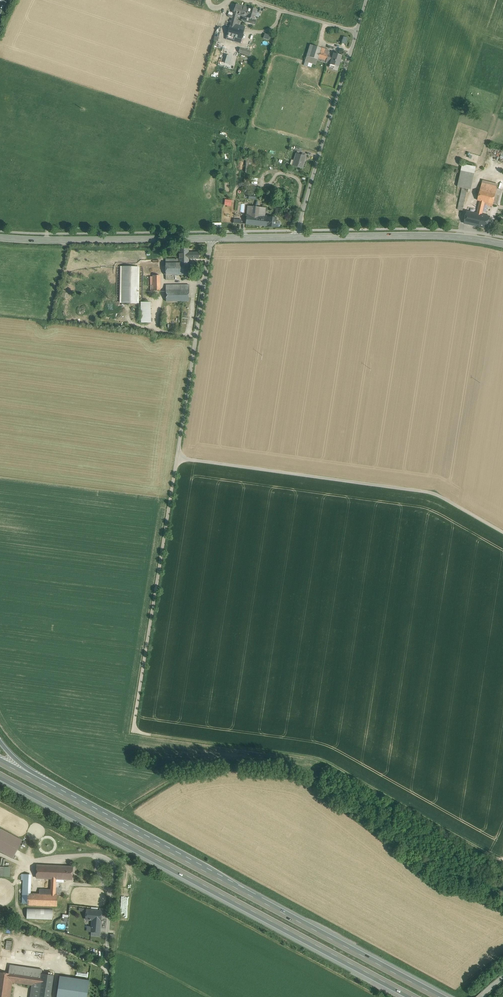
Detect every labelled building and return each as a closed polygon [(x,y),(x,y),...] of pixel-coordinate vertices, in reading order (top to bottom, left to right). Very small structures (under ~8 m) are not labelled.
[(233,14),(238,15),(244,17),(246,17),(249,8),(236,4),(233,14)] [(257,10),(249,7),(249,8),(246,17),(254,20),(257,10)] [(238,15),(233,14),(230,26),(244,30),(245,27),(239,25),(236,24),(237,20),(238,15)] [(244,30),(230,26),(227,35),(238,38),(242,39),(244,30)] [(321,48),(310,45),(307,56),(317,59),(318,59),(320,52),(321,48)] [(328,55),(320,52),(318,59),(317,59),(317,60),(330,64),(331,59),(327,58),(328,55)] [(342,56),(333,53),(331,59),(330,64),(339,67),(342,56)] [(306,156),(296,154),(293,166),(302,168),(306,156)] [(258,159),(251,159),(250,157),(247,157),(246,158),(245,172),(246,173),(248,173),(249,172),(257,173),(257,169),(258,163),(258,159)] [(461,168),(457,186),(462,187),(468,189),(471,189),(475,171),(461,168)] [(502,190),(482,185),(478,200),(485,202),(498,205),(502,190)] [(468,189),(462,187),(457,209),(463,210),(468,189)] [(257,191),(249,190),(248,199),(256,199),(257,191)] [(255,225),(257,207),(247,206),(246,224),(255,225)] [(257,207),(255,225),(264,226),(265,217),(266,208),(257,207)] [(477,214),(467,212),(465,223),(479,226),(481,215),(477,214)] [(482,215),(481,215),(479,226),(487,228),(490,217),(482,215)] [(276,217),(268,216),(268,217),(265,217),(264,226),(267,226),(267,227),(275,228),(275,226),(279,227),(280,226),(280,222),(280,221),(276,221),(276,217)] [(188,246),(179,246),(179,256),(179,259),(179,262),(189,262),(189,259),(189,252),(188,246)] [(189,262),(179,262),(179,259),(166,259),(166,280),(174,280),(174,275),(181,275),(183,275),(185,275),(189,275),(189,262)] [(137,267),(123,267),(122,302),(136,303),(137,267)] [(182,285),(178,285),(166,285),(166,301),(189,301),(189,285),(182,285)] [(0,828),(0,829),(0,851),(13,858),(22,840),(0,828)] [(57,866),(37,865),(36,878),(51,878),(56,879),(57,879),(57,866)] [(73,867),(57,866),(57,879),(72,879),(73,867)] [(39,894),(30,893),(31,879),(23,879),(22,903),(27,903),(27,905),(57,906),(57,894),(55,894),(56,887),(56,879),(51,878),(51,889),(40,889),(39,894)] [(52,919),(52,908),(27,908),(26,918),(52,919)] [(102,911),(87,909),(86,919),(93,920),(93,927),(92,926),(91,931),(100,932),(102,911)] [(42,969),(10,964),(9,973),(41,978),(41,973),(42,969)] [(0,972),(0,996),(10,996),(12,982),(32,985),(30,996),(38,996),(41,978),(9,973),(0,972)] [(41,973),(41,978),(38,996),(50,996),(54,975),(41,973)] [(60,976),(57,996),(87,996),(89,980),(60,976)]
